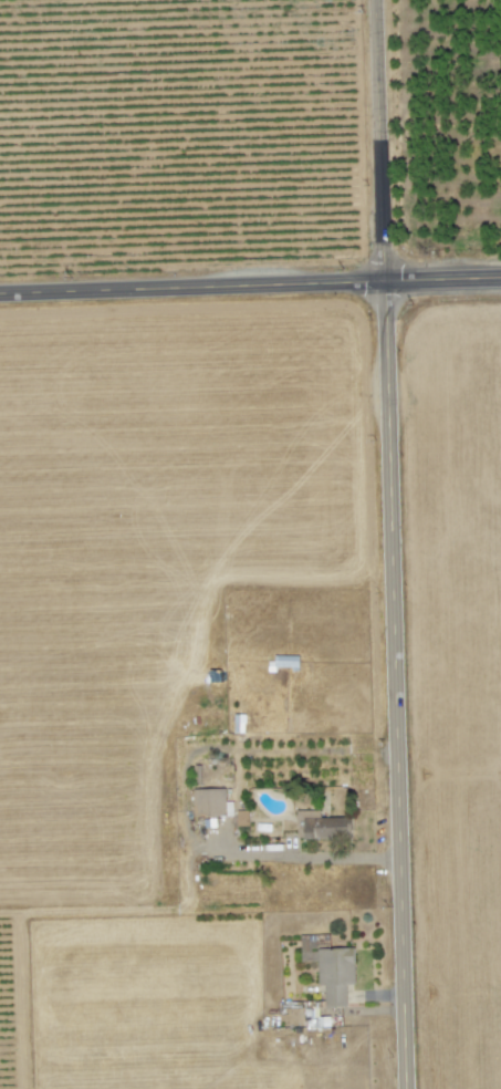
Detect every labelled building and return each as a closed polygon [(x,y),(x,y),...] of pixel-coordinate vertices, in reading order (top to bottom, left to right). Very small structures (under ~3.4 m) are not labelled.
[(299,667),(298,656),(274,656),(274,668),(299,667)] [(233,733),(244,733),(245,715),(234,715),(233,733)] [(225,816),(225,788),(193,789),(193,817),(225,816)] [(236,811),(236,826),(249,826),(248,810),(236,811)] [(350,817),(319,818),(319,810),(296,810),(297,839),(351,838),(350,817)] [(347,1007),(346,985),(355,984),(354,948),(301,950),(301,962),(317,961),(318,985),(324,985),(324,1007),(347,1007)]
